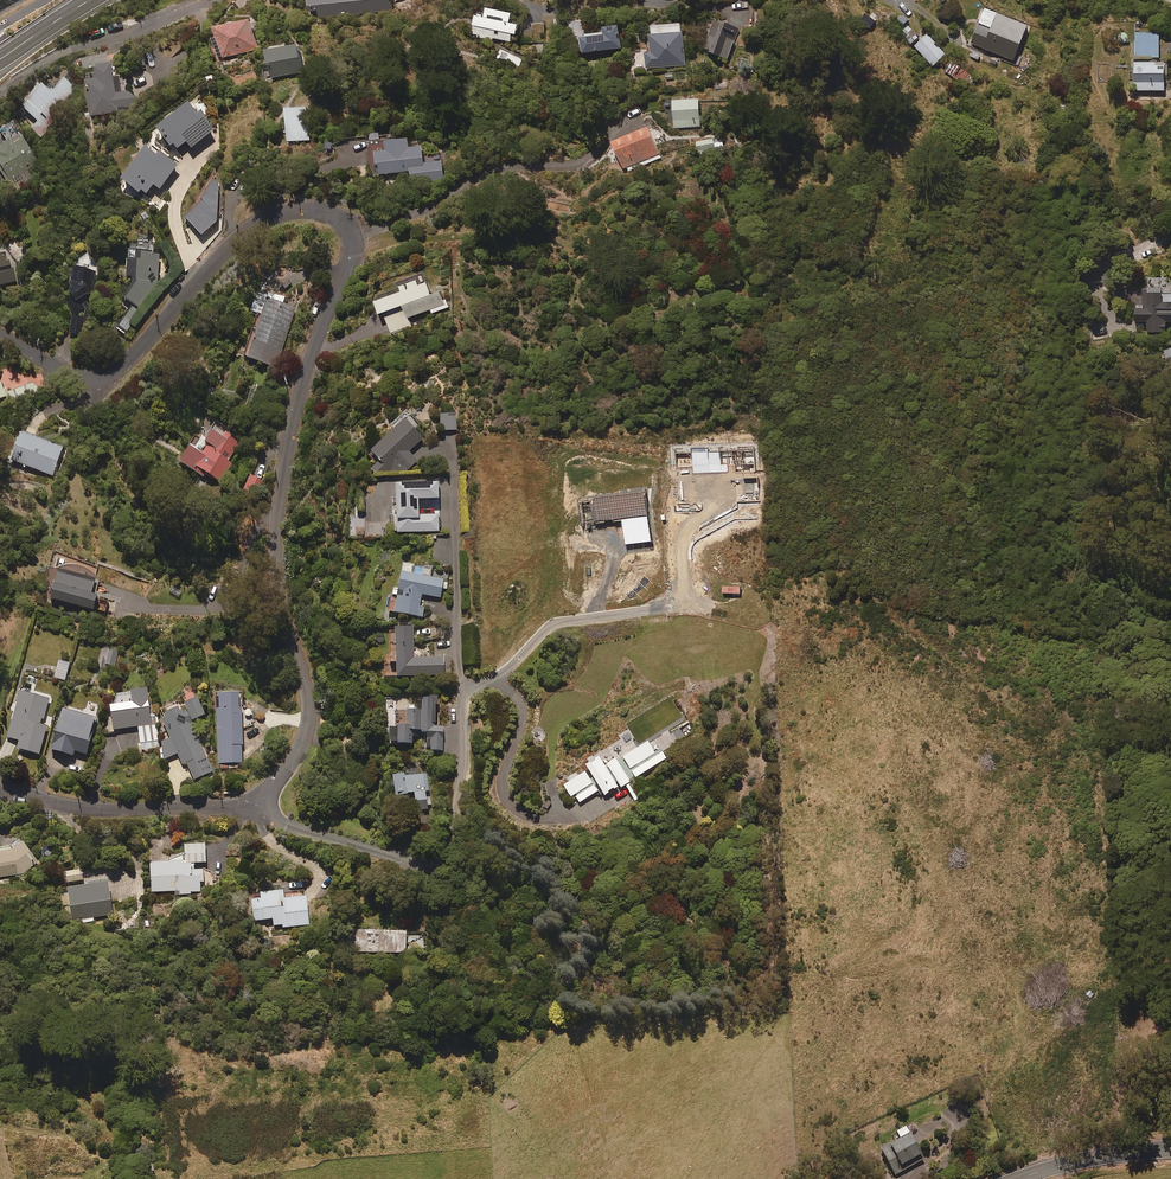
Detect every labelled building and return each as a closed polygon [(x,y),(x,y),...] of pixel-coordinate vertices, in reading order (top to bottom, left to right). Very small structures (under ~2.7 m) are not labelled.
[(312,12),(319,11),(320,18),(394,11),(393,0),(310,0),(312,12)] [(511,15),(486,10),(484,20),(476,18),(472,36),(511,44),(512,37),(516,38),(518,27),(509,26),(511,15)] [(1028,28),(998,15),(992,29),(979,24),(971,44),(1014,62),(1028,28)] [(253,21),(218,29),(220,37),(214,38),(219,58),(260,49),(253,21)] [(739,33),(711,21),(704,36),(708,38),(703,51),(727,61),(739,33)] [(648,28),(650,50),(644,50),(645,56),(636,56),(637,69),(685,66),(683,35),(674,35),(674,26),(648,28)] [(919,38),(909,26),(901,32),(911,44),(919,38)] [(621,49),(618,28),(603,30),(604,34),(580,37),(582,55),(621,49)] [(1159,59),(1159,33),(1136,33),(1135,59),(1159,59)] [(946,55),(928,35),(915,46),(933,67),(946,55)] [(301,45),(267,50),(271,78),(305,73),(301,45)] [(523,60),(502,50),(498,58),(519,68),(523,60)] [(106,53),(81,59),(84,71),(108,65),(106,53)] [(950,61),(943,72),(968,89),(975,79),(950,61)] [(1165,64),(1135,64),(1134,91),(1164,91),(1165,79),(1165,64)] [(115,82),(113,68),(96,71),(96,75),(86,76),(92,115),(125,110),(125,106),(135,105),(132,90),(127,91),(125,80),(115,82)] [(76,88),(64,79),(52,94),(43,86),(24,110),(38,122),(32,130),(41,137),(53,123),(52,122),(62,109),(60,108),(76,88)] [(700,127),(698,100),(673,102),(674,128),(700,127)] [(191,107),(159,132),(174,150),(175,149),(178,152),(188,144),(193,150),(216,132),(203,115),(199,118),(191,107)] [(313,108),(288,110),(290,142),(314,141),(313,108)] [(10,182),(22,175),(27,182),(45,172),(25,136),(16,121),(0,130),(0,131),(6,142),(4,143),(5,146),(0,149),(0,171),(7,184),(10,182)] [(661,157),(649,129),(613,145),(624,173),(661,157)] [(413,182),(445,180),(444,161),(428,162),(427,148),(418,149),(417,137),(370,140),(372,175),(412,172),(413,182)] [(713,139),(696,143),(699,155),(715,152),(713,139)] [(150,147),(123,183),(141,196),(143,194),(148,197),(155,187),(161,191),(178,167),(150,147)] [(17,284),(16,279),(20,278),(16,255),(6,257),(4,245),(0,245),(0,287),(17,284)] [(153,252),(130,250),(128,278),(135,279),(134,285),(125,298),(140,309),(159,283),(160,255),(153,254),(153,252)] [(77,305),(92,296),(95,272),(76,270),(74,289),(76,290),(70,293),(77,305)] [(433,314),(451,307),(448,300),(446,301),(443,294),(435,297),(430,284),(429,284),(425,274),(401,283),(404,293),(380,302),(377,303),(383,316),(385,315),(392,334),(412,327),(409,319),(432,310),(433,314)] [(1169,284),(1169,280),(1150,280),(1150,290),(1143,290),(1143,305),(1136,306),(1136,324),(1145,324),(1145,327),(1148,327),(1148,332),(1167,332),(1167,322),(1170,322),(1170,284),(1169,284)] [(284,306),(287,298),(271,296),(259,292),(252,312),(259,314),(245,358),(277,368),(296,309),(284,306)] [(137,327),(144,319),(133,310),(119,327),(127,332),(133,324),(137,327)] [(84,320),(75,318),(72,336),(81,338),(84,320)] [(43,399),(38,383),(8,392),(13,408),(43,399)] [(421,426),(409,412),(392,426),(397,431),(373,452),(382,462),(372,471),(375,474),(406,473),(419,462),(410,452),(426,439),(418,429),(421,426)] [(457,415),(441,416),(442,432),(458,431),(457,415)] [(242,442),(217,427),(207,444),(198,439),(182,465),(196,473),(199,469),(221,483),(233,462),(231,461),(242,442)] [(64,449),(23,433),(12,461),(54,476),(64,449)] [(264,481),(251,476),(244,492),(257,498),(264,481)] [(440,501),(439,485),(398,487),(401,522),(398,522),(399,535),(440,532),(439,516),(421,517),(420,502),(440,501)] [(97,580),(61,570),(52,600),(95,612),(99,598),(92,596),(97,580)] [(423,596),(444,598),(445,589),(447,590),(448,582),(445,582),(446,579),(403,575),(401,589),(394,588),(393,596),(391,596),(389,614),(425,618),(426,608),(421,608),(423,596)] [(416,660),(414,629),(390,631),(392,664),(399,664),(399,679),(446,676),(445,658),(416,660)] [(115,666),(119,652),(110,649),(106,664),(115,666)] [(70,664),(60,661),(56,678),(66,681),(70,664)] [(148,690),(132,693),(134,703),(111,707),(115,731),(139,727),(142,751),(158,749),(148,690)] [(50,701),(22,692),(8,738),(20,742),(18,749),(40,756),(49,727),(42,725),(50,701)] [(242,693),(218,693),(219,764),(244,764),(242,693)] [(165,725),(160,727),(163,735),(169,733),(172,739),(163,743),(163,761),(178,755),(183,766),(187,764),(194,780),(213,772),(192,724),(207,717),(199,699),(187,705),(188,709),(182,712),(180,708),(161,716),(165,725)] [(422,740),(427,740),(427,749),(432,749),(432,753),(445,753),(445,728),(438,728),(438,699),(424,699),(424,712),(397,712),(397,729),(390,729),(390,745),(413,746),(413,732),(422,732),(422,740)] [(64,710),(53,752),(75,758),(76,753),(88,756),(98,719),(64,710)] [(658,756),(650,744),(625,760),(637,778),(668,759),(663,752),(658,756)] [(619,788),(601,760),(588,768),(606,796),(619,788)] [(609,766),(622,789),(627,786),(636,801),(640,798),(617,761),(609,766)] [(599,792),(587,773),(565,788),(572,798),(576,796),(581,804),(599,792)] [(431,803),(428,774),(395,777),(397,798),(417,797),(418,804),(431,803)] [(21,876),(37,866),(30,855),(32,854),(25,844),(15,851),(0,853),(0,878),(21,876)] [(206,845),(186,846),(187,863),(152,866),(153,893),(176,892),(176,895),(202,893),(201,883),(205,883),(205,871),(195,872),(195,864),(207,863),(206,845)] [(83,881),(82,871),(66,873),(67,884),(83,881)] [(82,920),(82,923),(95,921),(94,918),(114,915),(110,885),(69,890),(73,921),(82,920)] [(274,920),(275,927),(282,926),(283,929),(310,926),(308,899),(297,900),(286,900),(285,893),(253,895),(255,922),(274,920)] [(425,932),(352,933),(352,954),(425,953),(425,932)] [(924,1161),(906,1130),(895,1136),(900,1144),(881,1155),(894,1178),(924,1161)] [(954,1165),(950,1159),(937,1167),(941,1173),(954,1165)]
